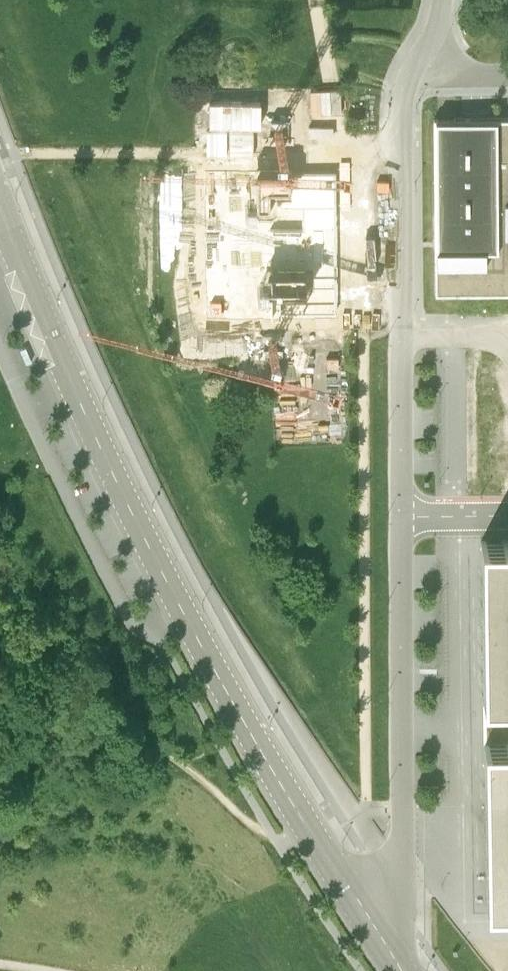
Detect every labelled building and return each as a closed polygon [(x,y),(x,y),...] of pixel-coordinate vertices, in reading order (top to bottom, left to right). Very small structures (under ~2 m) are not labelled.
[(496,121),(433,122),(435,246),(435,252),(435,268),(435,296),(507,295),(507,121),(496,121)] [(481,542),(483,698),(483,738),(484,829),(483,892),(507,892),(507,542),(481,542)]
